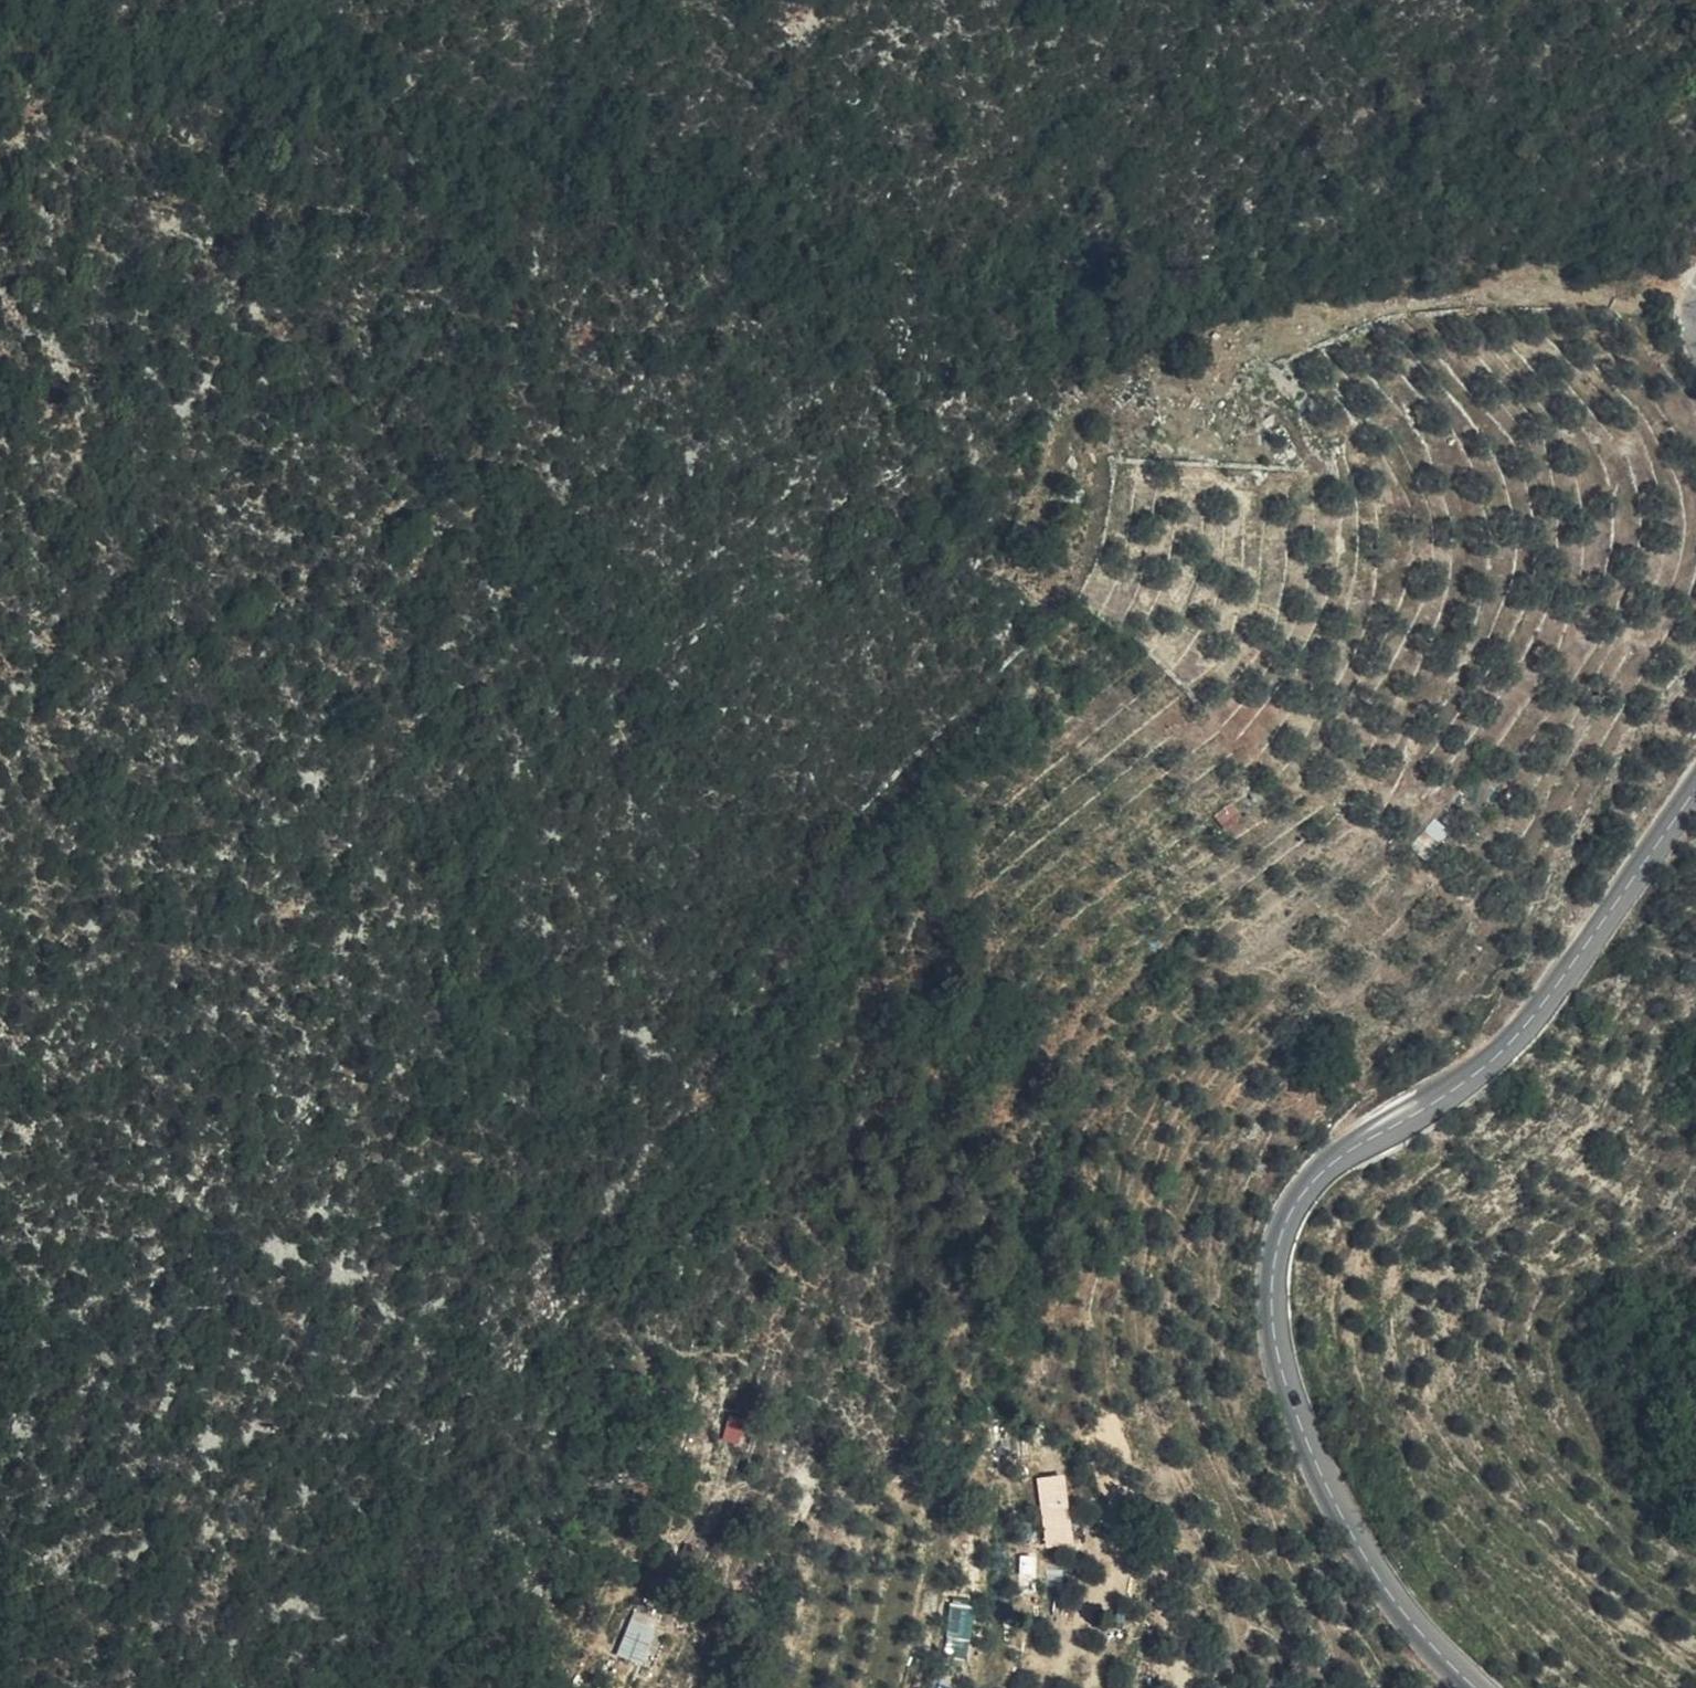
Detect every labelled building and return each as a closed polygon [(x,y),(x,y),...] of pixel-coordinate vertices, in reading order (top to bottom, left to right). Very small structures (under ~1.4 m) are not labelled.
[(1232,802),(1213,813),(1223,829),(1242,818),(1232,802)] [(1037,1477),(1043,1547),(1072,1544),(1066,1474),(1037,1477)] [(630,1609),(619,1657),(644,1663),(655,1615),(630,1609)]
